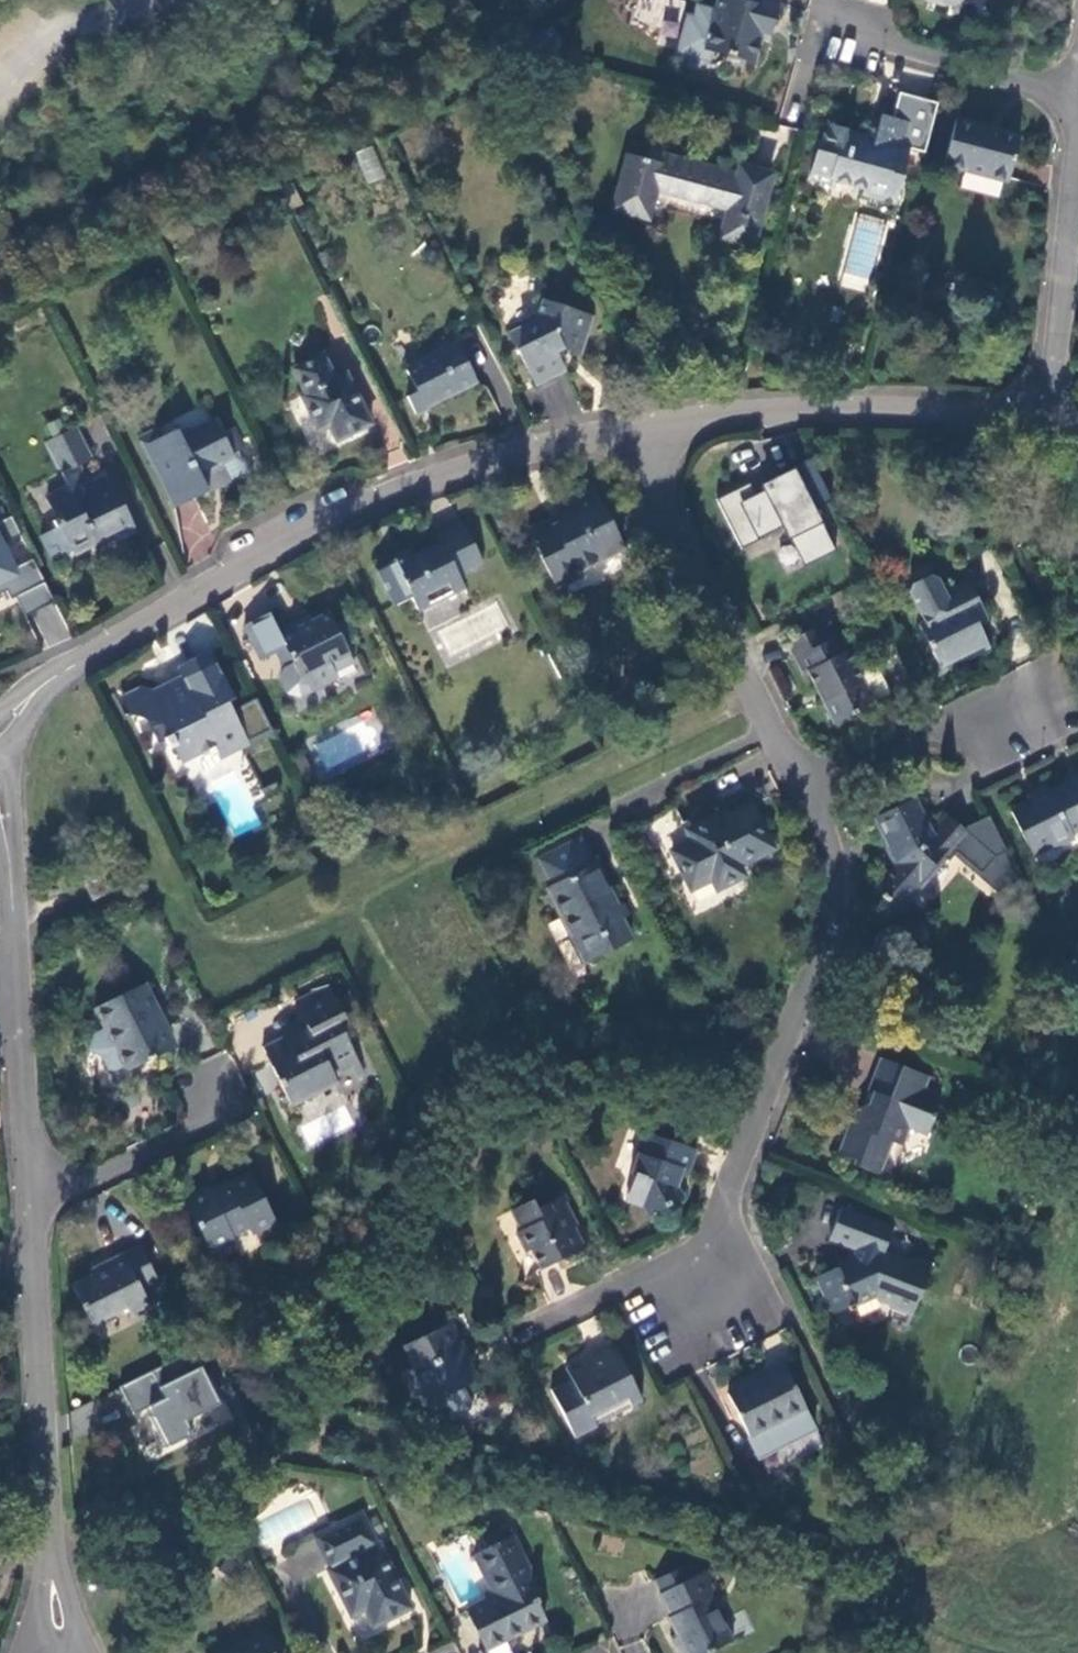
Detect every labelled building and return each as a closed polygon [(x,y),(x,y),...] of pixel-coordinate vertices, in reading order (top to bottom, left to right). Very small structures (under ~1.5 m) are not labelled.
[(777,2),(771,0),(748,0),(747,4),(732,0),(718,0),(715,13),(699,9),(695,21),(688,19),(680,51),(703,57),(705,50),(754,63),(760,41),(764,24),(771,26),(777,2)] [(767,43),(771,26),(764,24),(760,41),(767,43)] [(894,119),(880,116),(873,139),(823,126),(809,181),(830,186),(831,180),(863,189),(862,195),(893,203),(909,149),(927,153),(939,103),(902,93),(894,119)] [(1018,137),(957,120),(944,165),(1006,182),(1018,137)] [(374,145),(355,151),(365,184),(385,178),(374,145)] [(727,212),(721,239),(751,247),(769,179),(739,171),(737,180),(647,155),(644,163),(627,159),(613,210),(646,220),(654,192),(727,212)] [(844,288),(872,291),(881,218),(853,214),(844,288)] [(573,351),(586,315),(543,301),(535,321),(510,334),(535,385),(564,373),(554,353),(563,347),(573,351)] [(592,318),(586,315),(573,351),(580,353),(592,318)] [(477,384),(456,344),(406,370),(416,392),(406,397),(416,417),(428,412),(428,410),(477,384)] [(337,441),(371,424),(346,375),(334,381),(321,357),(293,370),(305,394),(302,397),(320,431),(329,427),(337,441)] [(142,448),(169,502),(189,492),(193,501),(206,494),(202,486),(210,482),(214,490),(250,472),(245,462),(232,458),(215,422),(180,438),(176,432),(142,448)] [(96,548),(134,530),(111,486),(96,493),(81,466),(92,460),(76,429),(46,445),(68,489),(47,502),(72,552),(91,542),(96,548)] [(797,464),(717,498),(738,547),(786,527),(802,565),(834,551),(797,464)] [(202,486),(206,494),(214,490),(210,482),(202,486)] [(173,511),(193,501),(189,492),(169,502),(173,511)] [(528,533),(554,586),(575,576),(573,571),(614,550),(601,525),(606,522),(592,494),(556,510),(559,516),(528,533)] [(0,520),(0,608),(4,606),(1,598),(15,592),(23,613),(52,601),(34,554),(23,558),(7,518),(0,520)] [(619,547),(606,522),(601,525),(614,550),(619,547)] [(375,568),(394,607),(411,599),(417,611),(441,599),(438,594),(460,584),(456,576),(481,564),(461,525),(436,538),(438,542),(409,556),(407,553),(375,568)] [(794,542),(778,549),(785,567),(801,561),(794,542)] [(981,613),(967,584),(967,583),(943,595),(935,583),(931,580),(927,579),(908,588),(906,594),(913,610),(915,611),(915,610),(922,624),(916,627),(939,673),(944,671),(943,669),(941,666),(978,646),(981,650),(981,651),(986,649),(976,628),(971,618),(980,613),(981,613)] [(309,694),(316,708),(325,703),(319,689),(336,680),(325,658),(346,649),(328,613),(279,638),(267,615),(243,626),(260,660),(275,652),(283,669),(279,680),(287,696),(298,700),(309,694)] [(985,624),(980,613),(971,618),(976,628),(985,624)] [(871,704),(888,696),(870,662),(854,669),(838,636),(824,643),(816,628),(785,645),(801,676),(806,674),(833,725),(872,706),(871,704)] [(943,669),(981,650),(978,646),(941,666),(943,669)] [(227,696),(206,656),(178,670),(185,684),(159,698),(136,692),(121,699),(129,715),(161,725),(167,738),(163,739),(168,751),(174,748),(182,763),(216,747),(234,751),(270,733),(253,699),(228,711),(224,704),(227,696)] [(1028,852),(1047,844),(1051,850),(1072,839),(1069,835),(1077,830),(1077,776),(1048,790),(1049,793),(1010,813),(1028,852)] [(893,865),(871,890),(896,912),(928,876),(924,873),(939,858),(945,863),(968,838),(943,816),(929,831),(913,800),(872,821),(893,865)] [(739,867),(772,851),(749,807),(729,818),(732,822),(718,828),(715,821),(713,818),(687,831),(691,841),(672,851),(692,890),(712,882),(716,889),(743,876),(739,867)] [(729,814),(715,821),(718,828),(732,822),(729,818),(729,814)] [(975,844),(968,838),(945,863),(952,870),(975,844)] [(591,868),(577,839),(534,860),(549,889),(546,891),(570,938),(574,936),(587,962),(630,941),(615,912),(617,910),(595,866),(591,868)] [(81,885),(91,902),(109,894),(99,875),(81,885)] [(574,936),(570,938),(583,964),(587,962),(574,936)] [(159,1020),(141,985),(93,1011),(103,1030),(92,1036),(86,1053),(99,1058),(105,1071),(111,1072),(121,1068),(124,1072),(169,1050),(157,1029),(153,1031),(151,1024),(159,1020)] [(262,1049),(289,1107),(335,1084),(333,1079),(359,1066),(340,1031),(347,1027),(326,986),(292,1002),(307,1032),(287,1041),(285,1037),(262,1049)] [(906,1130),(925,1138),(938,1103),(919,1095),(925,1079),(878,1062),(866,1096),(872,1097),(869,1107),(854,1113),(837,1157),(854,1164),(853,1169),(876,1178),(889,1145),(899,1148),(906,1130)] [(693,1152),(644,1135),(630,1174),(632,1182),(627,1195),(646,1201),(653,1213),(670,1205),(670,1202),(679,1197),(676,1190),(680,1172),(686,1173),(693,1152)] [(205,1189),(182,1201),(214,1264),(216,1263),(211,1253),(232,1242),(230,1236),(247,1228),(251,1235),(272,1224),(247,1175),(208,1194),(205,1189)] [(540,1271),(581,1249),(571,1229),(567,1231),(552,1202),(535,1210),(531,1203),(509,1214),(519,1233),(513,1235),(524,1255),(530,1252),(540,1271)] [(856,1266),(849,1263),(815,1279),(829,1306),(848,1298),(851,1306),(847,1308),(849,1312),(855,1310),(854,1306),(875,1296),(891,1303),(889,1308),(911,1316),(928,1269),(911,1262),(909,1266),(881,1255),(891,1229),(840,1210),(828,1240),(853,1251),(855,1247),(862,1250),(856,1266)] [(71,1287),(88,1322),(122,1306),(130,1319),(149,1310),(138,1290),(155,1282),(139,1248),(88,1272),(90,1277),(71,1287)] [(447,1326),(401,1349),(411,1369),(407,1372),(420,1399),(437,1391),(442,1398),(476,1382),(463,1358),(460,1360),(454,1347),(458,1345),(447,1326)] [(641,1403),(612,1347),(580,1363),(583,1368),(571,1374),(568,1369),(564,1371),(570,1382),(549,1392),(573,1439),(593,1430),(589,1418),(625,1401),(630,1409),(641,1403)] [(151,1458),(230,1422),(204,1365),(164,1384),(157,1369),(119,1386),(151,1458)] [(782,1368),(726,1396),(757,1458),(814,1430),(782,1368)] [(328,1571),(350,1618),(364,1611),(373,1627),(409,1609),(377,1547),(375,1547),(359,1515),(315,1538),(331,1569),(328,1571)] [(496,1543),(509,1537),(505,1529),(482,1541),(485,1546),(495,1541),(496,1543)] [(483,1652),(543,1622),(524,1583),(527,1572),(509,1537),(496,1543),(495,1541),(485,1546),(487,1548),(471,1556),(492,1597),(462,1612),(483,1652)] [(654,1583),(660,1595),(695,1577),(689,1566),(654,1583)] [(657,1596),(668,1617),(664,1620),(676,1644),(674,1646),(677,1652),(708,1652),(730,1642),(709,1600),(718,1595),(706,1571),(695,1577),(660,1595),(657,1596)] [(224,1652),(271,1652),(262,1635),(224,1652)]
